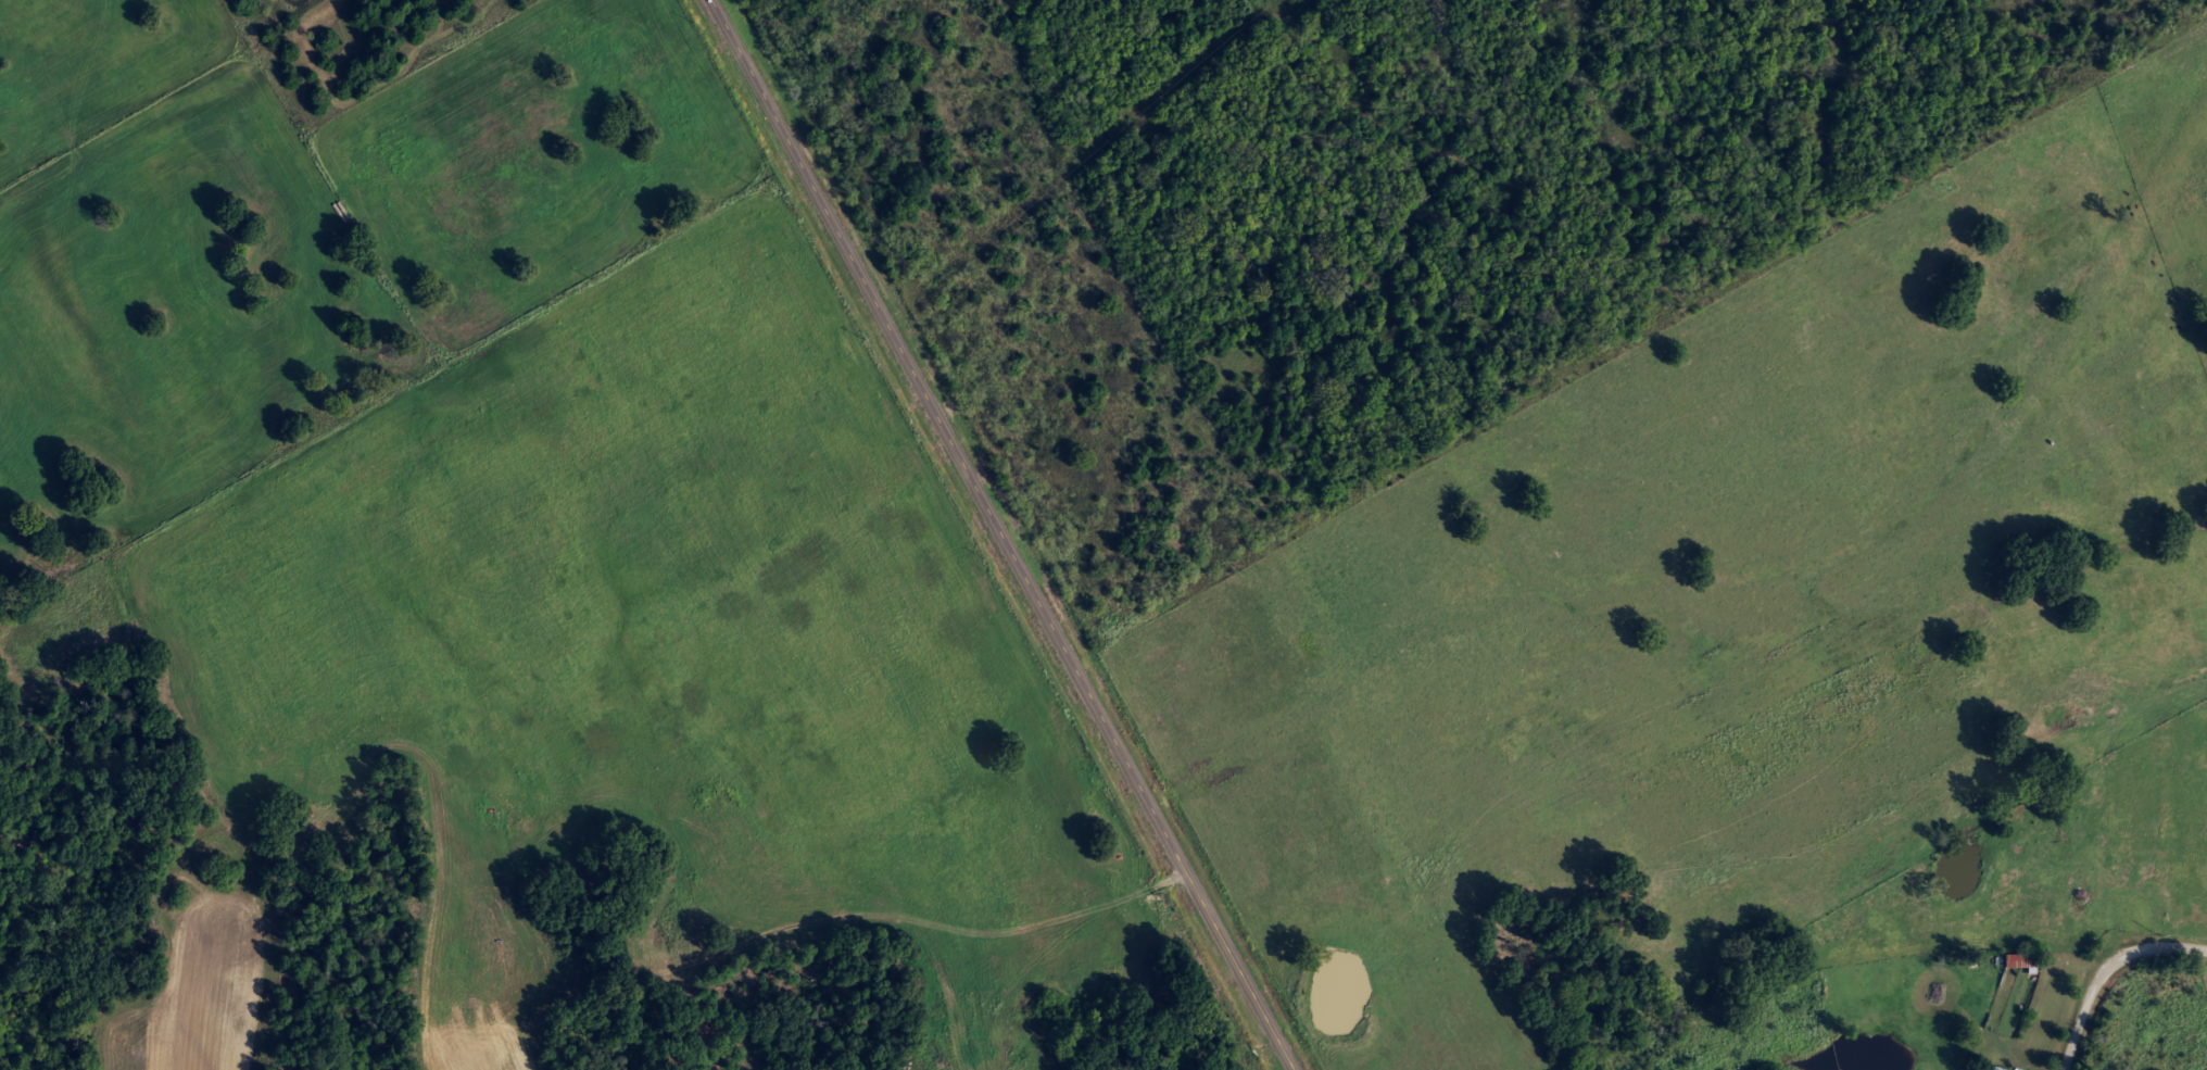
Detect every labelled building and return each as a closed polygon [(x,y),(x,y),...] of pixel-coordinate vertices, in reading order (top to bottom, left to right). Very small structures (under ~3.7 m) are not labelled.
[(2002,968),(2002,953),(2033,953),(2033,968),(2002,968)]
